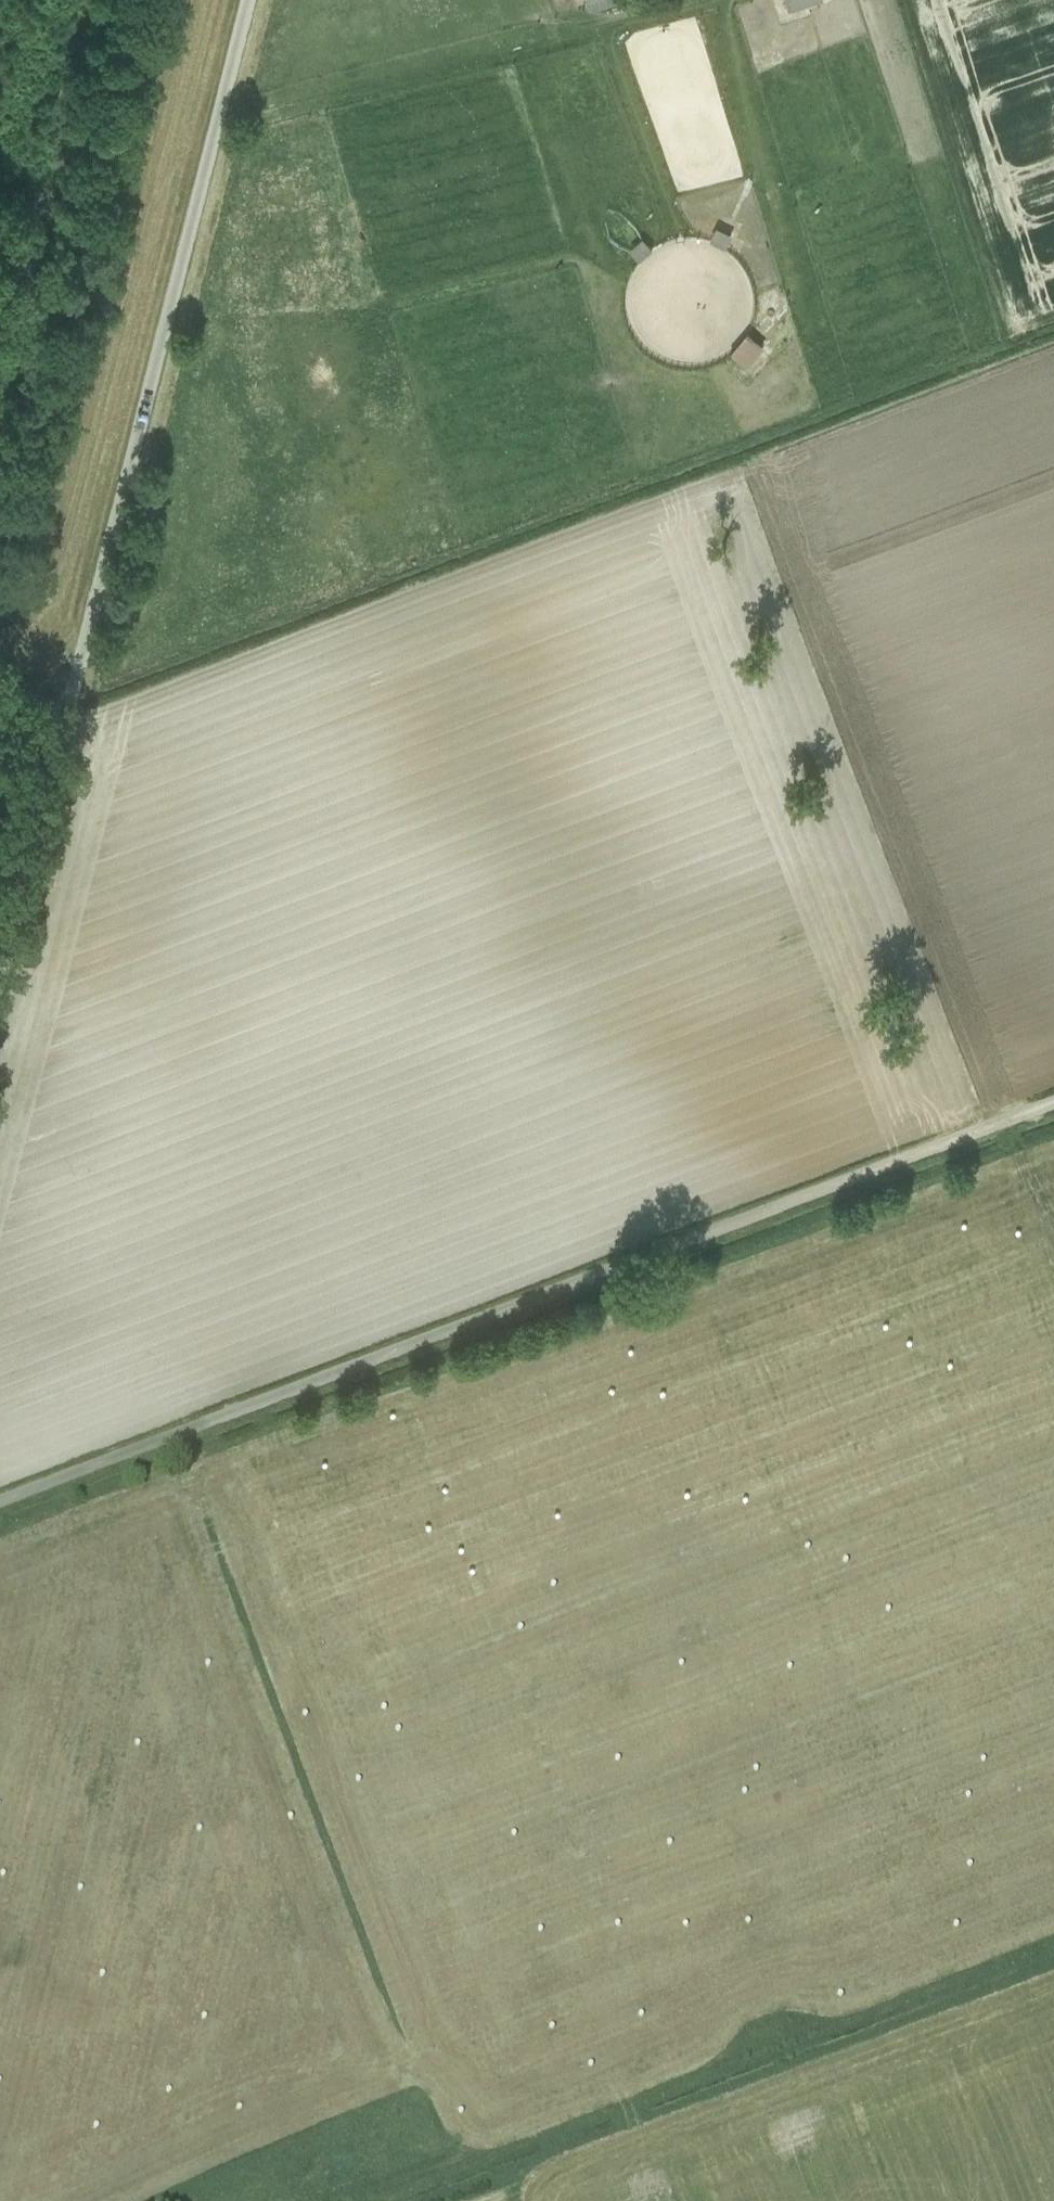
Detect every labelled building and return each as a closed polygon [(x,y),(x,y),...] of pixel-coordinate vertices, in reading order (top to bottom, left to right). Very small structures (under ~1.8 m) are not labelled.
[(618,0),(591,0),(594,9),(618,0)] [(792,9),(817,0),(789,0),(792,9)] [(750,365),(767,344),(750,331),(733,353),(750,365)]
